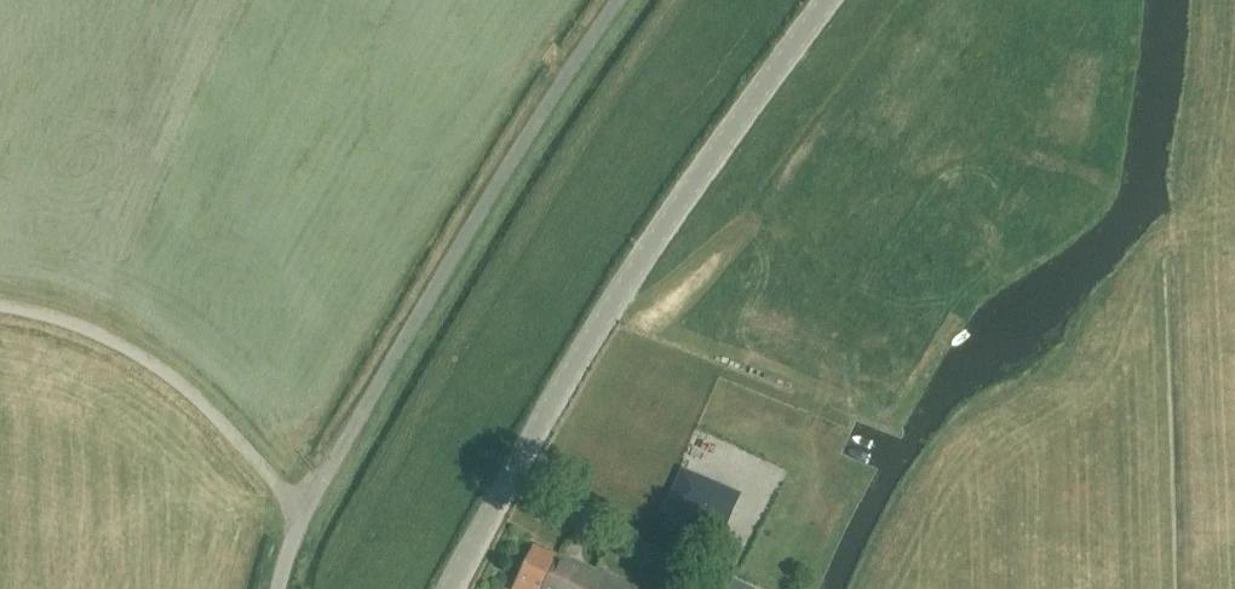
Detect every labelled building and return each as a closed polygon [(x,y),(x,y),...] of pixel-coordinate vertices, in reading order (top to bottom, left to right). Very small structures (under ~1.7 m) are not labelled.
[(735,501),(680,477),(668,504),(723,528),(735,501)] [(532,545),(511,588),(627,588),(532,545)]
